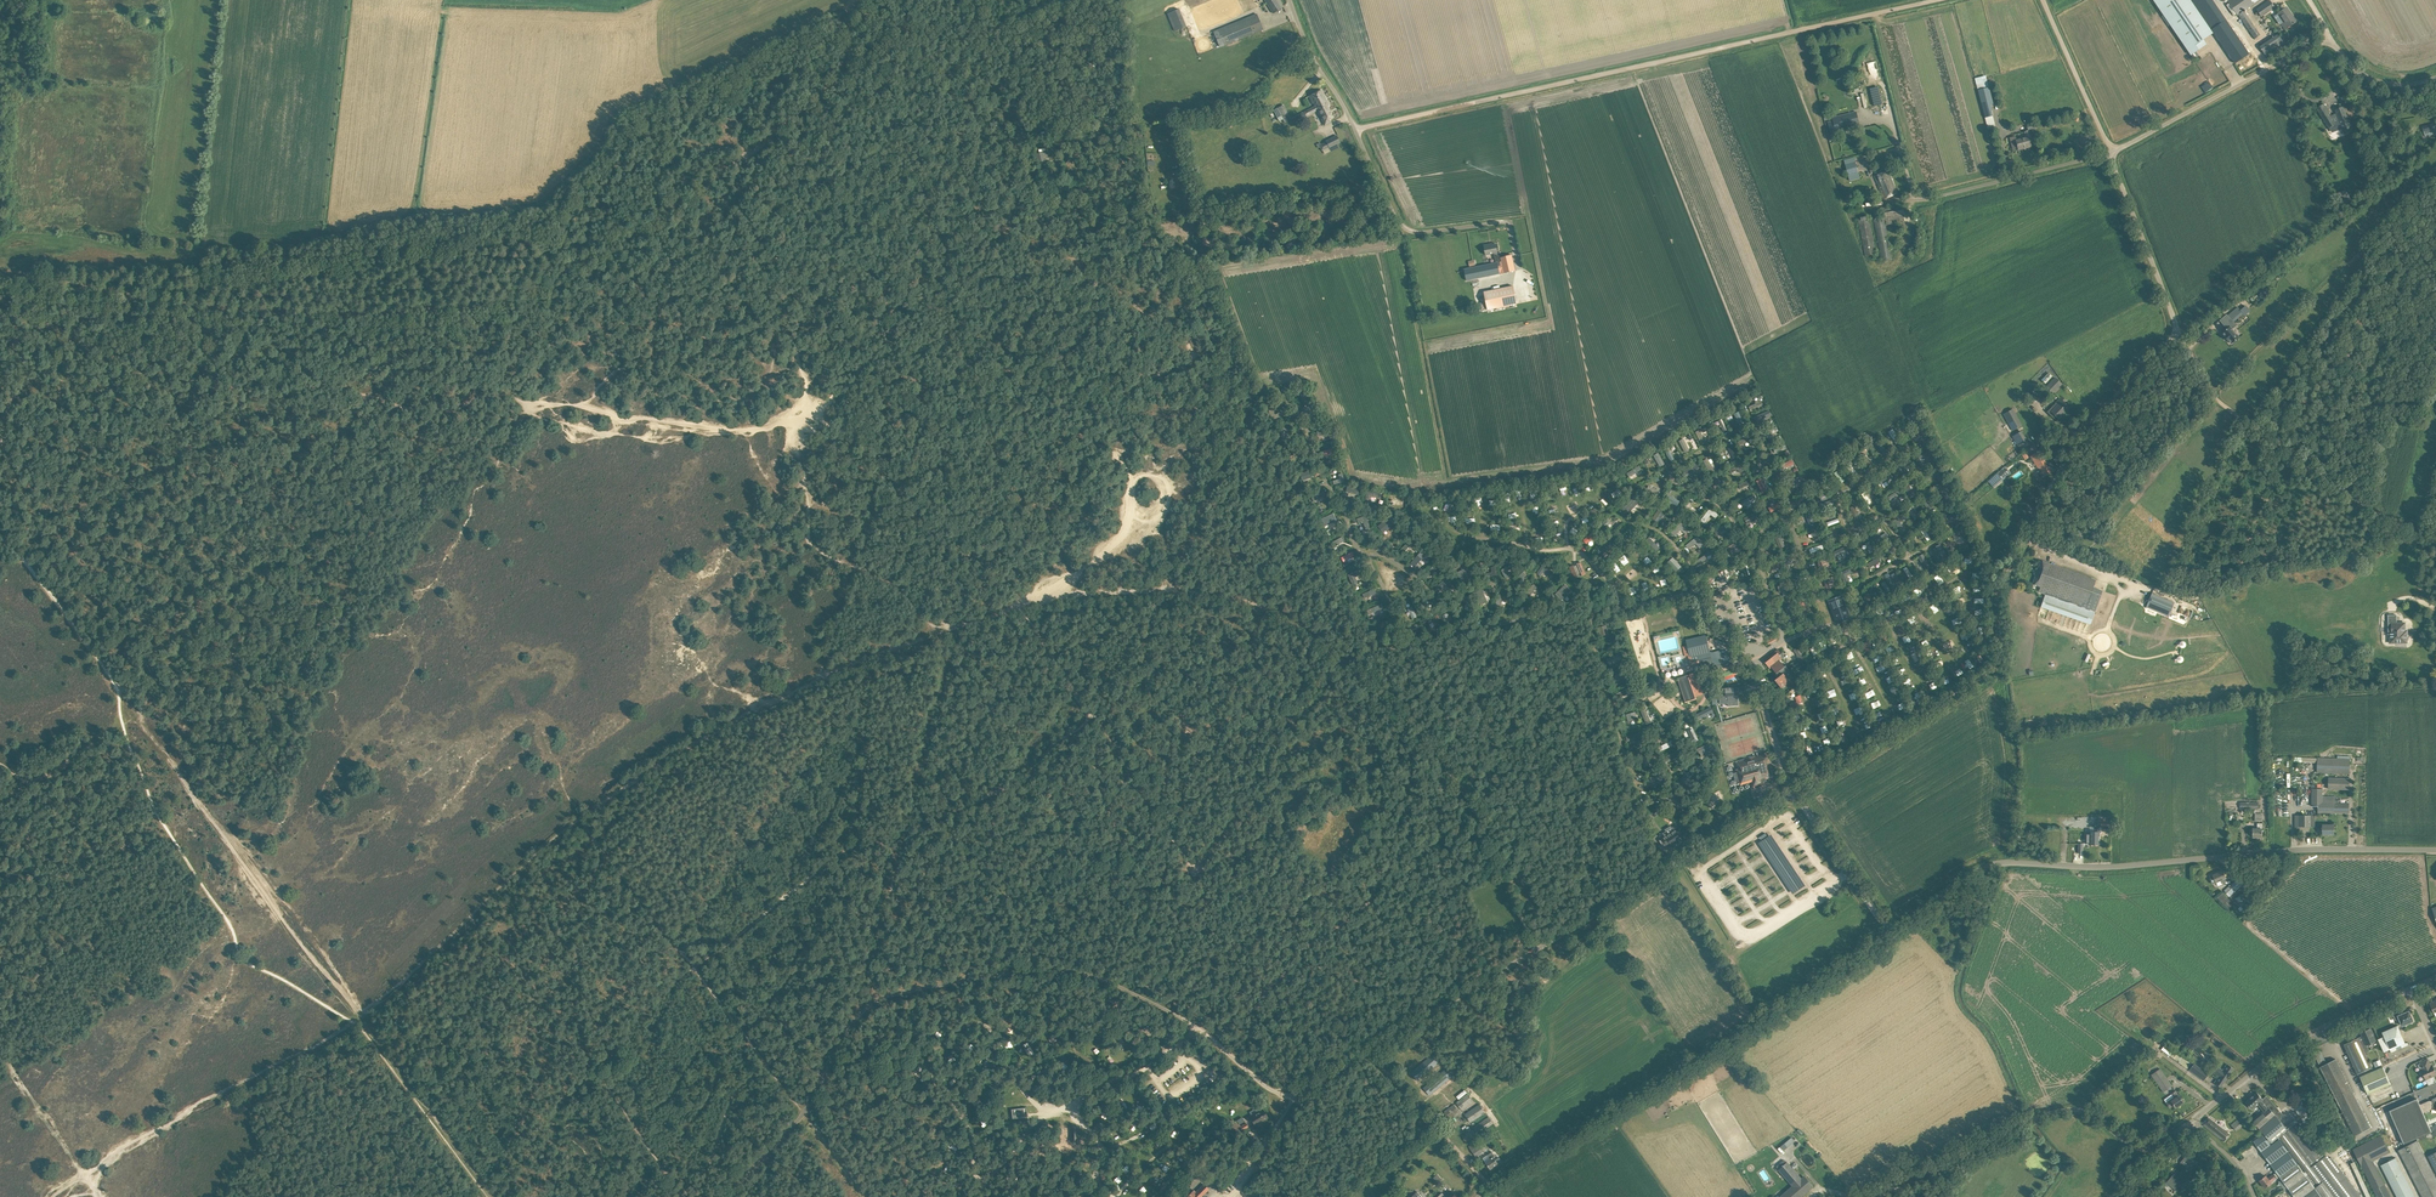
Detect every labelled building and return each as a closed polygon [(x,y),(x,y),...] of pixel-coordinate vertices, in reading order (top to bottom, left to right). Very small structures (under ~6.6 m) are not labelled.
[(1197,16),(1227,3),(1225,0),(1209,0),(1193,6),(1197,16)] [(1272,14),(1283,7),(1279,0),(1264,0),(1272,14)] [(2209,28),(2190,0),(2153,0),(2191,55),(2206,44),(2203,39),(2212,33),(2209,28)] [(2230,2),(2237,12),(2238,14),(2243,11),(2259,0),(2228,0),(2230,2)] [(2256,9),(2261,17),(2274,8),(2269,1),(2256,9)] [(2230,2),(2226,5),(2233,15),(2237,12),(2230,2)] [(2214,6),(2202,15),(2208,25),(2212,30),(2224,21),(2221,16),(2214,6)] [(2278,13),(2284,22),(2281,24),(2285,29),(2295,22),(2291,16),(2292,15),(2287,7),(2278,13)] [(1174,31),(1187,27),(1182,8),(1168,13),(1174,31)] [(2248,19),(2243,11),(2238,14),(2243,22),(2248,19)] [(1257,14),(1219,30),(1225,45),(1263,29),(1257,14)] [(2254,27),(2248,19),(2243,22),(2249,30),(2254,27)] [(2224,21),(2212,30),(2235,63),(2249,54),(2226,20),(2224,21)] [(2260,35),(2254,27),(2249,30),(2255,38),(2260,35)] [(2287,39),(2283,42),(2278,34),(2260,46),(2267,56),(2289,41),(2287,39)] [(1870,73),(1878,71),(1875,60),(1867,62),(1870,73)] [(1316,111),(1317,110),(1327,105),(1327,106),(1328,106),(1329,105),(1321,90),(1308,96),(1312,104),(1313,103),(1315,105),(1313,106),(1316,111)] [(1876,103),(1882,102),(1879,91),(1874,92),(1874,93),(1871,93),(1874,106),(1877,105),(1876,103)] [(2324,104),(2317,108),(2329,127),(2329,128),(2332,133),(2342,129),(2344,134),(2353,131),(2351,127),(2352,127),(2343,107),(2335,110),(2337,113),(2330,116),(2328,113),(2329,112),(2324,104)] [(1277,108),(1285,122),(1291,119),(1283,105),(1277,108)] [(1331,122),(1330,119),(1333,117),(1328,106),(1327,106),(1327,105),(1317,110),(1317,111),(1324,125),(1331,122)] [(1990,105),(1982,107),(1985,117),(1992,115),(1993,115),(1990,105)] [(1307,110),(1309,114),(1317,111),(1317,110),(1316,111),(1313,106),(1307,110)] [(1832,117),(1833,121),(1828,122),(1831,134),(1837,133),(1837,132),(1836,132),(1836,129),(1859,123),(1856,112),(1832,117)] [(2425,137),(2435,134),(2435,127),(2435,122),(2422,126),(2425,137)] [(2030,137),(2029,131),(2024,132),(2026,137),(2016,140),(2015,136),(2010,137),(2013,149),(2018,148),(2018,150),(2031,147),(2029,137),(2030,137)] [(1326,142),(1319,145),(1322,151),(1329,147),(1329,148),(1340,142),(1337,136),(1326,141),(1326,142)] [(1049,151),(1038,152),(1039,161),(1050,160),(1049,151)] [(1856,162),(1846,164),(1846,165),(1848,174),(1848,175),(1858,172),(1856,163),(1856,162)] [(1875,175),(1881,193),(1884,199),(1897,194),(1888,170),(1875,175)] [(2347,189),(2338,193),(2343,203),(2352,199),(2347,189)] [(1904,222),(1902,205),(1880,208),(1881,220),(1874,221),(1882,261),(1891,260),(1885,224),(1904,222)] [(1876,254),(1870,224),(1869,218),(1867,219),(1866,216),(1861,217),(1861,220),(1859,220),(1865,256),(1876,254)] [(1494,253),(1496,262),(1502,261),(1501,257),(1501,255),(1498,256),(1497,252),(1498,252),(1496,244),(1490,245),(1489,244),(1484,245),(1486,255),(1494,253)] [(1496,262),(1474,267),(1476,278),(1515,270),(1512,255),(1501,257),(1502,261),(1496,262)] [(1517,304),(1513,286),(1484,292),(1487,310),(1517,304)] [(2258,295),(2263,300),(2267,296),(2262,291),(2258,295)] [(2226,328),(2221,333),(2222,333),(2225,337),(2224,337),(2227,340),(2230,342),(2231,344),(2232,343),(2233,344),(2236,341),(2237,340),(2236,340),(2239,337),(2236,332),(2233,329),(2236,326),(2233,322),(2232,320),(2240,312),(2241,312),(2243,314),(2244,316),(2248,312),(2250,310),(2249,310),(2246,305),(2244,307),(2240,310),(2238,307),(2228,315),(2227,314),(2224,317),(2226,320),(2223,322),(2222,323),(2226,328)] [(2041,379),(2044,382),(2051,376),(2048,373),(2041,379)] [(2046,387),(2052,393),(2061,384),(2055,378),(2046,387)] [(2066,400),(2062,396),(2055,403),(2057,406),(2052,412),(2058,418),(2064,413),(2063,412),(2065,410),(2065,411),(2069,407),(2064,402),(2066,400)] [(1763,406),(1761,400),(1747,406),(1750,411),(1763,406)] [(2004,414),(2013,430),(2022,424),(2013,409),(2004,414)] [(1769,410),(1755,415),(1757,421),(1771,416),(1769,410)] [(1738,423),(1743,421),(1738,411),(1733,413),(1738,423)] [(1721,418),(1714,422),(1716,426),(1720,424),(1723,431),(1727,430),(1721,418)] [(1765,436),(1779,431),(1777,426),(1763,431),(1765,436)] [(1893,428),(1888,431),(1891,438),(1896,436),(1893,428)] [(1700,444),(1705,442),(1699,429),(1694,431),(1700,444)] [(2012,437),(2019,448),(2027,443),(2020,432),(2012,437)] [(1684,453),(1689,450),(1682,438),(1677,441),(1684,453)] [(1738,440),(1741,451),(1748,448),(1745,438),(1738,440)] [(1732,460),(1737,457),(1731,446),(1727,448),(1732,460)] [(2039,450),(2030,456),(2038,468),(2039,468),(2041,472),(2037,475),(2040,479),(2044,476),(2051,472),(2045,463),(2047,462),(2039,450)] [(1925,451),(1917,455),(1921,463),(1929,458),(1925,451)] [(1658,452),(1653,454),(1658,467),(1663,464),(1658,452)] [(1860,457),(1866,466),(1870,463),(1865,454),(1860,457)] [(1752,462),(1760,459),(1759,455),(1746,460),(1751,473),(1756,471),(1752,462)] [(1713,462),(1711,458),(1708,460),(1707,458),(1702,460),(1710,473),(1714,471),(1710,463),(1713,462)] [(1782,469),(1794,464),(1792,459),(1780,464),(1782,469)] [(1697,463),(1683,468),(1687,478),(1701,472),(1697,463)] [(1741,464),(1729,469),(1731,475),(1744,470),(1741,464)] [(1628,477),(1630,476),(1632,479),(1643,473),(1638,465),(1626,473),(1628,477)] [(1988,481),(1994,487),(2010,473),(2005,466),(1988,481)] [(1308,470),(1298,472),(1300,480),(1310,477),(1308,470)] [(1342,472),(1337,474),(1339,479),(1332,481),(1333,485),(1345,481),(1342,472)] [(1755,480),(1761,492),(1766,489),(1760,478),(1755,480)] [(1739,489),(1750,485),(1748,480),(1737,484),(1739,489)] [(1909,497),(1914,496),(1910,483),(1904,485),(1909,497)] [(1311,500),(1325,495),(1323,491),(1310,496),(1311,500)] [(1888,495),(1890,499),(1900,495),(1898,491),(1888,495)] [(1379,501),(1379,492),(1365,492),(1365,501),(1379,501)] [(1632,494),(1620,505),(1627,513),(1639,502),(1632,494)] [(1664,499),(1676,506),(1680,501),(1667,494),(1664,499)] [(1742,506),(1757,500),(1755,494),(1740,500),(1742,506)] [(1926,497),(1922,500),(1929,510),(1933,507),(1926,497)] [(1849,507),(1853,520),(1858,519),(1855,505),(1849,507)] [(1908,509),(1914,520),(1917,518),(1911,507),(1908,509)] [(1651,518),(1658,523),(1665,513),(1658,508),(1651,518)] [(1707,526),(1718,515),(1710,508),(1700,519),(1707,526)] [(1743,517),(1748,526),(1758,521),(1753,512),(1743,517)] [(1320,518),(1323,526),(1336,521),(1332,513),(1320,518)] [(1809,513),(1797,518),(1799,522),(1806,520),(1807,523),(1812,521),(1809,513)] [(1367,515),(1352,519),(1353,523),(1362,521),(1365,533),(1371,531),(1367,515)] [(1376,526),(1382,533),(1394,522),(1388,516),(1376,526)] [(1900,531),(1904,528),(1897,517),(1893,520),(1900,531)] [(1837,518),(1826,522),(1827,526),(1839,522),(1837,518)] [(1681,522),(1670,532),(1673,536),(1675,534),(1678,538),(1688,529),(1681,522)] [(1714,530),(1719,538),(1729,533),(1724,524),(1714,530)] [(1884,528),(1874,534),(1878,542),(1888,536),(1884,528)] [(1927,541),(1931,539),(1924,528),(1921,530),(1927,541)] [(1957,546),(1967,542),(1961,529),(1952,533),(1957,546)] [(1335,549),(1346,544),(1342,536),(1332,541),(1335,549)] [(1588,536),(1582,539),(1585,544),(1591,540),(1588,536)] [(1656,552),(1660,547),(1648,536),(1644,540),(1656,552)] [(1695,544),(1699,548),(1703,546),(1696,536),(1684,544),(1687,549),(1695,544)] [(1405,551),(1412,545),(1408,541),(1401,547),(1405,551)] [(1725,549),(1728,554),(1739,546),(1735,541),(1725,549)] [(1810,553),(1823,549),(1822,544),(1808,548),(1810,553)] [(1843,553),(1844,558),(1851,556),(1847,545),(1833,551),(1835,556),(1843,553)] [(2039,548),(2036,555),(2056,563),(2059,556),(2039,548)] [(1342,562),(1354,556),(1352,551),(1340,557),(1342,562)] [(1416,572),(1429,560),(1421,551),(1408,563),(1416,572)] [(1694,560),(1698,568),(1712,561),(1708,553),(1694,560)] [(1914,557),(1920,571),(1929,567),(1922,553),(1914,557)] [(1618,559),(1622,565),(1628,561),(1624,555),(1618,559)] [(1667,561),(1674,571),(1680,567),(1673,557),(1667,561)] [(1879,557),(1866,562),(1868,567),(1881,561),(1879,557)] [(2041,560),(2033,584),(2040,587),(2049,563),(2041,560)] [(1573,565),(1569,567),(1575,579),(1586,574),(1581,562),(1577,563),(1581,572),(1577,574),(1573,565)] [(1766,565),(1767,570),(1780,568),(1779,562),(1766,565)] [(2049,563),(2040,587),(2039,592),(2045,594),(2041,607),(2091,625),(2103,590),(2093,587),(2096,580),(2049,563)] [(1541,576),(1542,573),(1546,574),(1549,568),(1540,565),(1536,574),(1541,576)] [(1428,578),(1436,569),(1432,566),(1424,575),(1428,578)] [(1495,566),(1485,567),(1486,577),(1495,576),(1495,566)] [(1504,578),(1511,576),(1508,566),(1500,568),(1504,578)] [(1907,566),(1903,568),(1908,577),(1911,575),(1907,566)] [(1947,570),(1952,575),(1956,572),(1951,566),(1947,570)] [(1459,580),(1471,575),(1467,567),(1456,572),(1459,580)] [(1521,571),(1516,579),(1520,582),(1525,574),(1521,571)] [(1888,575),(1892,586),(1899,583),(1895,572),(1888,575)] [(1356,575),(1349,577),(1351,585),(1358,583),(1356,575)] [(1443,580),(1436,585),(1439,589),(1446,584),(1443,580)] [(1885,592),(1890,589),(1884,581),(1880,584),(1885,592)] [(1559,601),(1570,591),(1563,584),(1553,594),(1559,601)] [(1363,598),(1376,592),(1374,588),(1361,593),(1363,598)] [(1473,590),(1477,604),(1486,602),(1482,588),(1473,590)] [(1497,594),(1496,605),(1505,606),(1507,596),(1497,594)] [(2173,605),(2151,596),(2146,607),(2168,616),(2173,605)] [(1367,614),(1383,607),(1381,603),(1366,610),(1367,614)] [(1928,608),(1934,613),(1938,608),(1931,604),(1928,608)] [(1413,605),(1406,607),(1411,619),(1417,617),(1413,605)] [(2388,623),(2387,623),(2388,635),(2389,635),(2390,634),(2397,641),(2397,644),(2408,643),(2408,634),(2405,634),(2405,630),(2404,630),(2404,622),(2397,622),(2397,615),(2388,615),(2388,623)] [(1606,625),(1599,626),(1601,637),(1608,636),(1606,625)] [(2331,636),(2363,639),(2364,629),(2332,626),(2331,636)] [(1711,656),(1706,635),(1686,639),(1687,645),(1682,646),(1685,656),(1688,655),(1690,665),(1699,663),(1700,667),(1713,664),(1714,668),(1730,664),(1729,664),(1729,663),(1732,662),(1730,657),(1729,657),(1728,652),(1711,656)] [(1778,649),(1770,655),(1771,657),(1765,662),(1770,669),(1772,668),(1779,677),(1775,680),(1781,688),(1790,681),(1784,673),(1789,669),(1786,665),(1784,666),(1780,660),(1782,658),(1779,655),(1781,653),(1778,649)] [(1609,663),(1622,659),(1620,653),(1607,657),(1609,663)] [(1877,669),(1880,674),(1885,671),(1882,666),(1877,669)] [(1696,680),(1694,673),(1678,678),(1679,680),(1678,680),(1685,702),(1697,699),(1696,696),(1703,694),(1698,679),(1696,680)] [(1885,685),(1892,682),(1890,676),(1882,680),(1885,685)] [(2243,691),(2242,680),(2233,682),(2235,692),(2243,691)] [(1886,690),(1889,696),(1897,692),(1894,686),(1886,690)] [(2207,697),(2205,686),(2197,687),(2198,698),(2207,697)] [(1736,687),(1720,688),(1721,699),(1728,699),(1728,706),(1738,705),(1738,703),(1737,695),(1737,691),(1736,688),(1736,687)] [(1796,701),(1789,704),(1791,709),(1804,705),(1800,695),(1795,696),(1796,701)] [(1878,700),(1869,703),(1872,708),(1880,705),(1878,700)] [(1840,707),(1831,709),(1833,715),(1842,713),(1840,707)] [(1626,713),(1628,722),(1637,719),(1635,711),(1626,713)] [(1693,728),(1684,732),(1689,744),(1698,740),(1693,728)] [(1670,740),(1657,747),(1660,752),(1673,745),(1670,740)] [(1698,757),(1712,752),(1709,743),(1695,748),(1698,757)] [(1675,752),(1664,756),(1666,761),(1677,757),(1675,752)] [(1739,781),(1740,781),(1741,783),(1746,782),(1750,781),(1752,788),(1754,787),(1754,788),(1762,785),(1760,779),(1773,776),(1770,767),(1766,754),(1740,762),(1742,768),(1736,770),(1739,781)] [(2302,762),(2317,762),(2317,772),(2350,774),(2350,759),(2338,758),(2337,758),(2317,758),(2302,758),(2302,762)] [(1649,776),(1651,782),(1660,779),(1658,773),(1649,776)] [(1679,779),(1684,784),(1689,780),(1684,774),(1679,779)] [(2328,788),(2349,789),(2349,779),(2329,778),(2328,788)] [(2318,806),(2318,813),(2335,813),(2335,803),(2335,796),(2323,796),(2323,789),(2312,789),(2312,806),(2318,806)] [(2240,800),(2240,809),(2259,809),(2259,802),(2249,802),(2249,800),(2240,800)] [(2335,803),(2335,813),(2349,813),(2349,803),(2335,803)] [(2295,816),(2295,826),(2310,826),(2310,816),(2301,816),(2295,816)] [(2253,837),(2263,837),(2263,823),(2258,823),(2258,829),(2253,829),(2253,837)] [(2323,834),(2335,834),(2335,825),(2323,825),(2323,834)] [(1678,827),(1674,830),(1662,837),(1667,845),(1670,843),(1672,846),(1685,838),(1684,837),(1686,836),(1683,831),(1681,828),(1680,826),(1678,827)] [(2101,833),(2101,827),(2095,827),(2094,832),(2091,832),(2091,834),(2086,833),(2086,843),(2090,844),(2099,845),(2100,833),(2101,833)] [(1806,885),(1772,834),(1759,842),(1793,894),(1806,885)] [(2214,877),(2211,879),(2213,884),(2217,883),(2220,881),(2221,884),(2231,880),(2226,870),(2224,872),(2223,871),(2214,875),(2214,877)] [(2225,890),(2230,896),(2244,884),(2238,878),(2225,890)] [(2223,905),(2229,909),(2232,905),(2228,901),(2230,899),(2223,892),(2217,897),(2223,905)] [(2242,893),(2235,898),(2245,910),(2251,904),(2242,893)] [(2405,1008),(2399,1011),(2393,1014),(2395,1020),(2396,1020),(2400,1019),(2403,1026),(2407,1024),(2408,1023),(2414,1021),(2409,1011),(2407,1012),(2405,1008)] [(2405,1043),(2398,1025),(2382,1032),(2390,1050),(2405,1043)] [(2376,1041),(2373,1034),(2370,1028),(2361,1032),(2365,1042),(2361,1044),(2358,1038),(2344,1044),(2358,1074),(2372,1068),(2365,1052),(2369,1050),(2367,1045),(2376,1041)] [(1022,1045),(1029,1057),(1034,1053),(1028,1042),(1022,1045)] [(1411,1073),(1418,1080),(1439,1062),(1433,1054),(1411,1073)] [(2371,1128),(2339,1064),(2336,1059),(2320,1067),(2355,1136),(2371,1128)] [(2431,1065),(2428,1059),(2420,1062),(2423,1069),(2421,1070),(2426,1080),(2435,1075),(2435,1072),(2433,1065),(2431,1065)] [(2208,1074),(2207,1075),(2193,1065),(2194,1063),(2189,1070),(2203,1080),(2208,1074)] [(2214,1082),(2221,1087),(2234,1068),(2227,1064),(2223,1070),(2218,1066),(2213,1073),(2218,1076),(2214,1082)] [(2391,1084),(2383,1067),(2360,1077),(2368,1094),(2391,1084)] [(1424,1088),(1430,1095),(1452,1076),(1446,1069),(1424,1088)] [(2151,1075),(2163,1092),(2172,1086),(2160,1069),(2151,1075)] [(2166,1102),(2170,1108),(2174,1105),(2175,1107),(2183,1102),(2176,1091),(2172,1094),(2174,1097),(2166,1102)] [(2252,1098),(2247,1103),(2252,1109),(2258,1104),(2264,1111),(2268,1108),(2262,1100),(2263,1099),(2257,1092),(2253,1096),(2254,1097),(2253,1099),(2252,1098)] [(1456,1102),(1462,1110),(1473,1101),(1468,1094),(1456,1102)] [(2253,1121),(2272,1143),(2280,1136),(2281,1138),(2279,1140),(2288,1151),(2271,1164),(2295,1196),(2361,1196),(2331,1157),(2330,1158),(2327,1154),(2324,1157),(2320,1151),(2297,1122),(2287,1129),(2280,1119),(2282,1118),(2282,1114),(2267,1096),(2263,1099),(2262,1100),(2268,1108),(2264,1111),(2253,1121)] [(2424,1113),(2431,1110),(2432,1110),(2435,1110),(2435,1097),(2435,1099),(2434,1100),(2434,1101),(2429,1100),(2420,1104),(2424,1113)] [(2424,1113),(2420,1104),(2417,1098),(2390,1110),(2404,1144),(2432,1132),(2424,1113)] [(1444,1111),(1450,1119),(1459,1112),(1453,1104),(1444,1111)] [(1465,1114),(1470,1122),(1485,1112),(1480,1104),(1465,1114)] [(1011,1109),(1012,1119),(1028,1117),(1026,1107),(1011,1109)] [(1263,1109),(1250,1117),(1255,1126),(1268,1118),(1263,1109)] [(2325,1146),(2331,1153),(2349,1139),(2348,1137),(2349,1136),(2336,1110),(2332,1111),(2342,1132),(2325,1146)] [(1474,1127),(1479,1133),(1493,1123),(1489,1117),(1474,1127)] [(2203,1125),(2224,1142),(2229,1135),(2209,1118),(2203,1125)] [(1230,1121),(1237,1133),(1248,1126),(1246,1122),(1240,1126),(1240,1125),(1242,1123),(1241,1121),(1238,1122),(1237,1120),(1234,1121),(1233,1119),(1230,1121)] [(1077,1126),(1072,1126),(1070,1132),(1071,1143),(1076,1143),(1079,1132),(1077,1126)] [(1462,1137),(1466,1142),(1475,1135),(1472,1130),(1462,1137)] [(2263,1134),(2254,1141),(2265,1157),(2271,1164),(2288,1151),(2279,1140),(2272,1145),(2263,1134)] [(2377,1196),(2392,1196),(2385,1184),(2373,1161),(2390,1152),(2381,1135),(2353,1149),(2373,1189),(2377,1196)] [(1791,1136),(1784,1143),(1787,1146),(1794,1140),(1791,1136)] [(2423,1196),(2435,1196),(2435,1178),(2417,1140),(2398,1150),(2423,1196)] [(1469,1146),(1476,1157),(1484,1151),(1477,1141),(1469,1146)] [(1486,1162),(1491,1169),(1498,1164),(1494,1157),(1495,1156),(1492,1151),(1488,1155),(1490,1159),(1486,1162)] [(2428,1156),(2435,1172),(2435,1152),(2428,1156)] [(2185,1188),(2187,1186),(2191,1181),(2188,1179),(2190,1176),(2189,1175),(2195,1168),(2192,1166),(2195,1162),(2187,1155),(2181,1162),(2187,1167),(2184,1170),(2183,1170),(2179,1174),(2181,1175),(2177,1179),(2173,1175),(2168,1181),(2170,1183),(2169,1184),(2176,1190),(2177,1188),(2180,1191),(2183,1187),(2185,1188)] [(2397,1196),(2416,1196),(2396,1157),(2381,1165),(2397,1196)] [(1813,1186),(1804,1176),(1801,1179),(1798,1175),(1799,1174),(1802,1174),(1805,1172),(1805,1169),(1803,1167),(1800,1167),(1797,1169),(1797,1172),(1796,1173),(1787,1163),(1786,1163),(1784,1160),(1776,1166),(1779,1169),(1779,1170),(1785,1177),(1786,1176),(1795,1186),(1783,1196),(1800,1196),(1813,1186)] [(1442,1179),(1437,1174),(1433,1177),(1438,1183),(1442,1179)] [(2260,1180),(2266,1188),(2272,1183),(2272,1182),(2276,1179),(2273,1175),(2269,1178),(2267,1175),(2260,1180)] [(2287,1186),(2281,1179),(2278,1182),(2283,1189),(2284,1188),(2286,1187),(2287,1186)] [(1200,1196),(1209,1188),(1204,1183),(1196,1192),(1194,1190),(1186,1196),(1200,1196)]
